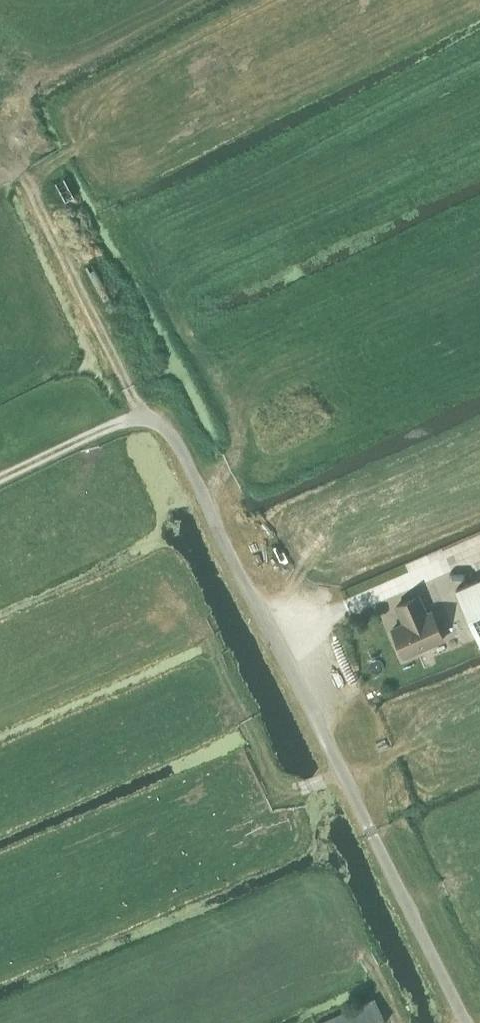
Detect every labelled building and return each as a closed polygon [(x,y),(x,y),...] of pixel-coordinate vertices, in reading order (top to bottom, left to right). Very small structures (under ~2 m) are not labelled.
[(64,177),(56,182),(66,200),(74,196),(64,177)] [(479,641),(479,578),(457,589),(479,641)] [(393,628),(405,656),(444,638),(432,611),(427,613),(419,595),(397,605),(403,618),(406,616),(408,621),(393,628)] [(319,1022),(364,1022),(357,1007),(319,1022)]
